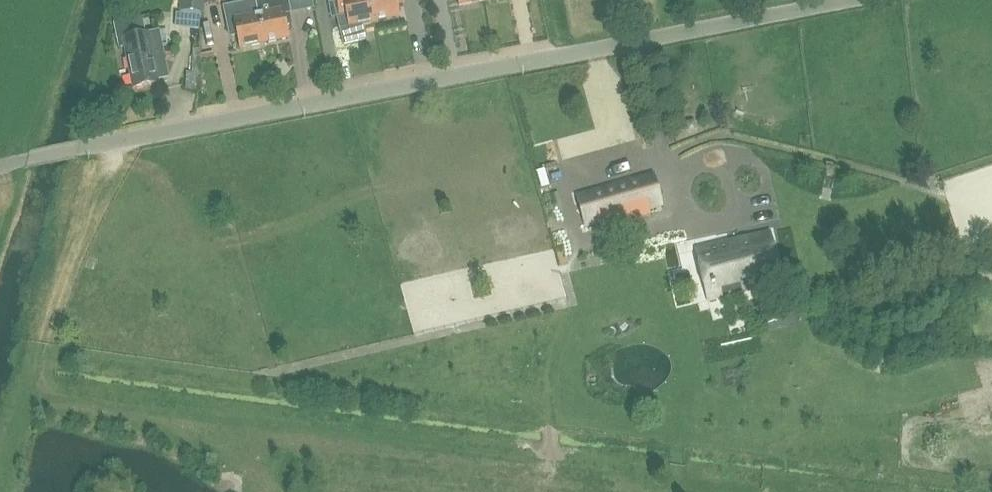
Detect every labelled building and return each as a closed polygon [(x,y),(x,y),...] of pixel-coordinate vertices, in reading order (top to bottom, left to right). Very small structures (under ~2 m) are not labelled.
[(179,12),(201,13),(203,14),(204,14),(206,0),(180,0),(179,12)] [(255,1),(258,14),(264,43),(289,38),(286,27),(284,14),(289,13),(288,9),(286,0),(255,0),(255,1)] [(330,4),(332,15),(336,14),(343,44),(365,39),(361,24),(373,22),(369,0),(337,0),(337,3),(330,4)] [(373,22),(398,17),(395,0),(369,0),(373,22)] [(240,4),(225,7),(231,38),(236,37),(238,48),(264,43),(258,14),(255,1),(240,4)] [(142,17),(113,23),(118,49),(124,47),(133,87),(158,82),(158,79),(169,77),(160,29),(149,32),(149,33),(146,34),(142,17)] [(549,164),(563,151),(556,144),(542,157),(549,164)] [(651,169),(577,191),(587,224),(599,220),(601,227),(650,212),(649,206),(661,202),(651,169)] [(647,227),(672,220),(669,210),(644,217),(647,227)] [(765,322),(776,319),(768,284),(780,281),(769,232),(696,249),(707,300),(755,288),(757,297),(759,297),(765,322)] [(692,244),(678,243),(677,261),(691,262),(692,244)]
